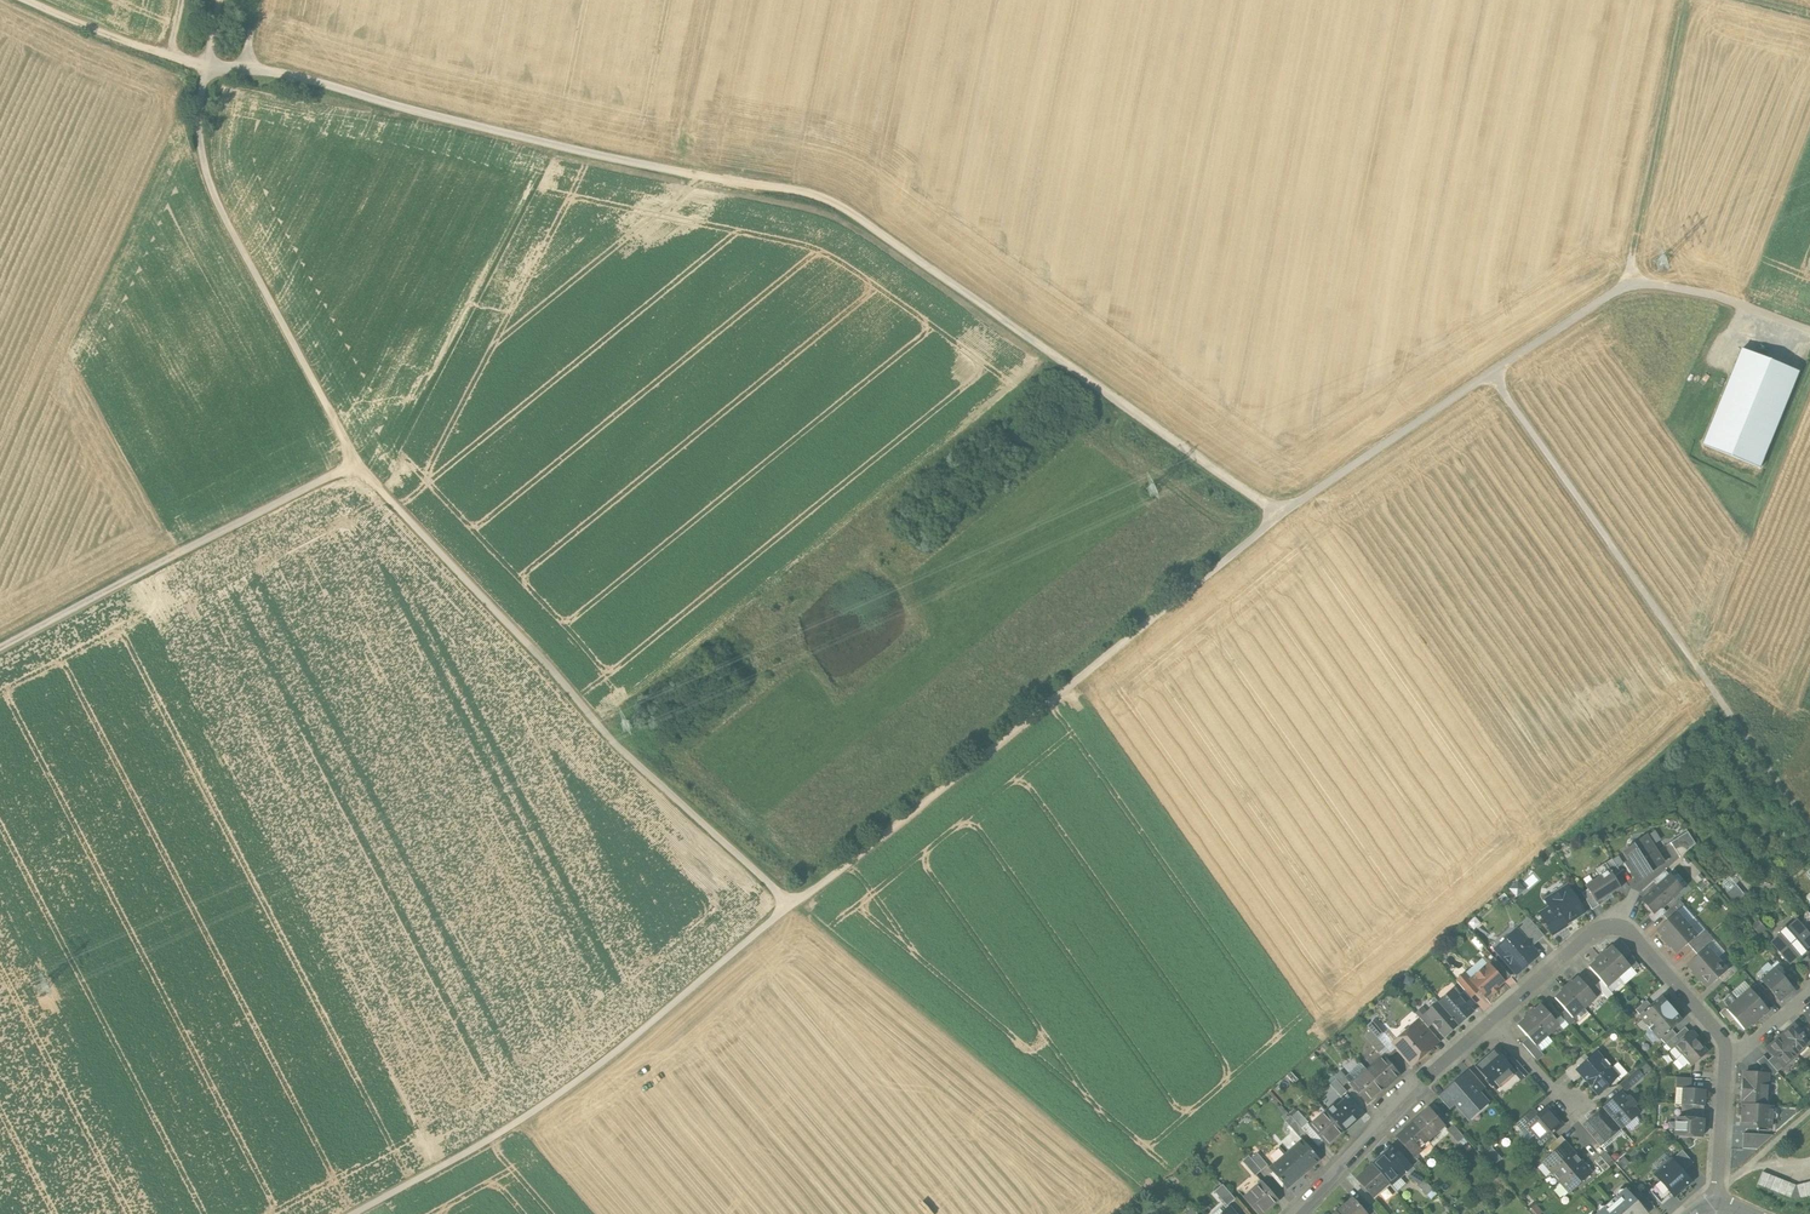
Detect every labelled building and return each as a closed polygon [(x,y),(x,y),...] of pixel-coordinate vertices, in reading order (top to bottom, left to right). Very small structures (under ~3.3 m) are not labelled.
[(1738,349),(1699,445),(1757,468),(1796,373),(1738,349)] [(1687,832),(1670,843),(1680,858),(1695,844),(1687,832)] [(1652,845),(1651,845),(1646,837),(1632,846),(1633,847),(1625,853),(1630,861),(1624,865),(1629,872),(1631,871),(1637,882),(1647,876),(1646,874),(1663,863),(1656,853),(1657,853),(1657,852),(1656,852),(1652,846),(1653,845),(1652,845)] [(1621,873),(1612,859),(1606,863),(1614,877),(1621,873)] [(1605,863),(1595,870),(1600,876),(1585,886),(1588,889),(1596,903),(1597,903),(1621,887),(1614,877),(1606,863),(1605,863)] [(1665,871),(1653,881),(1658,887),(1670,876),(1665,871)] [(1658,887),(1645,898),(1646,899),(1643,901),(1647,905),(1646,906),(1652,914),(1661,907),(1661,908),(1662,908),(1671,899),(1670,899),(1681,889),(1670,876),(1658,887)] [(1523,881),(1513,886),(1517,895),(1527,890),(1523,881)] [(1584,911),(1568,887),(1546,901),(1550,907),(1556,917),(1558,916),(1563,924),(1565,923),(1584,911)] [(1596,903),(1588,889),(1582,893),(1592,910),(1599,906),(1597,903),(1596,903)] [(1666,912),(1662,915),(1667,920),(1676,912),(1684,906),(1679,900),(1666,912)] [(1563,924),(1558,916),(1556,917),(1550,907),(1540,913),(1553,935),(1567,926),(1565,923),(1563,924)] [(1661,907),(1652,914),(1649,916),(1654,922),(1662,915),(1666,912),(1662,908),(1661,908),(1661,907)] [(1687,924),(1676,912),(1667,920),(1656,930),(1662,936),(1661,937),(1666,942),(1687,924)] [(1807,912),(1805,915),(1804,925),(1801,927),(1809,937),(1809,915),(1807,912)] [(1530,920),(1517,931),(1531,948),(1544,936),(1530,920)] [(1796,922),(1787,929),(1785,927),(1778,933),(1780,935),(1771,943),(1789,963),(1798,956),(1800,958),(1807,952),(1805,950),(1809,945),(1809,937),(1801,927),(1796,922)] [(1697,936),(1687,924),(1666,942),(1671,948),(1672,947),(1677,953),(1688,944),(1697,936)] [(1697,936),(1688,944),(1693,949),(1709,935),(1704,930),(1697,936)] [(1531,948),(1517,931),(1496,949),(1517,973),(1537,955),(1531,948)] [(1709,935),(1693,949),(1698,955),(1707,947),(1714,941),(1709,935)] [(1624,959),(1613,946),(1606,952),(1606,951),(1600,956),(1619,977),(1630,966),(1624,959)] [(1698,955),(1687,964),(1692,971),(1691,972),(1696,977),(1717,959),(1707,947),(1698,955)] [(1639,965),(1629,954),(1624,959),(1630,966),(1634,970),(1639,965)] [(1619,977),(1600,956),(1595,961),(1595,962),(1589,967),(1601,981),(1607,987),(1619,977)] [(1717,959),(1696,977),(1701,983),(1702,982),(1707,988),(1719,978),(1727,971),(1717,959)] [(1787,972),(1777,961),(1771,966),(1774,970),(1775,969),(1781,977),(1787,972)] [(1504,982),(1488,964),(1471,980),(1479,990),(1486,997),(1492,992),(1493,994),(1498,989),(1497,988),(1504,982)] [(1727,971),(1719,978),(1724,983),(1735,974),(1730,968),(1727,971)] [(1781,977),(1775,969),(1774,970),(1769,974),(1768,973),(1764,973),(1761,976),(1761,980),(1779,1001),(1792,990),(1781,977)] [(1471,980),(1465,974),(1456,981),(1466,992),(1470,997),(1479,990),(1471,980)] [(1596,997),(1578,977),(1572,983),(1572,982),(1566,987),(1584,1008),(1596,997)] [(1601,981),(1596,986),(1608,1000),(1614,995),(1607,987),(1601,981)] [(1584,1008),(1566,987),(1560,992),(1561,993),(1555,998),(1565,1010),(1573,1018),(1584,1008)] [(1768,1009),(1750,989),(1738,1000),(1757,1021),(1762,1016),(1761,1015),(1768,1009)] [(1460,997),(1456,992),(1455,993),(1449,999),(1445,999),(1445,998),(1439,1003),(1458,1025),(1473,1012),(1460,997)] [(1470,997),(1466,992),(1460,997),(1469,1008),(1475,1003),(1470,997)] [(1640,1015),(1639,1016),(1649,1028),(1672,1008),(1669,1006),(1661,997),(1640,1015)] [(1646,1000),(1635,1010),(1640,1015),(1651,1006),(1646,1000)] [(1738,1000),(1726,1010),(1734,1019),(1744,1030),(1750,1025),(1751,1026),(1757,1021),(1738,1000)] [(1458,1025),(1439,1003),(1426,1014),(1433,1022),(1445,1036),(1458,1025)] [(1559,1025),(1541,1005),(1535,1010),(1534,1009),(1529,1014),(1547,1035),(1559,1025)] [(1672,1008),(1649,1028),(1659,1040),(1661,1039),(1672,1029),(1682,1021),(1674,1012),(1674,1011),(1672,1008)] [(1726,1010),(1725,1008),(1719,1013),(1729,1024),(1734,1019),(1726,1010)] [(1422,1009),(1416,1014),(1422,1021),(1427,1027),(1433,1022),(1426,1014),(1422,1009)] [(1573,1018),(1565,1010),(1560,1015),(1570,1026),(1575,1021),(1573,1018)] [(1547,1035),(1529,1014),(1523,1019),(1524,1020),(1518,1025),(1529,1038),(1535,1046),(1547,1035)] [(1427,1027),(1422,1021),(1417,1026),(1431,1043),(1432,1042),(1437,1038),(1427,1027)] [(1794,1025),(1780,1037),(1796,1055),(1809,1044),(1809,1043),(1800,1032),(1794,1025)] [(1431,1043),(1417,1026),(1410,1032),(1409,1030),(1404,1029),(1401,1032),(1400,1037),(1402,1039),(1394,1046),(1409,1064),(1418,1057),(1419,1058),(1434,1045),(1432,1042),(1431,1043)] [(1676,1035),(1675,1036),(1680,1041),(1690,1033),(1685,1027),(1676,1035)] [(1800,1032),(1809,1043),(1809,1033),(1805,1027),(1800,1032)] [(1672,1029),(1661,1039),(1665,1044),(1675,1036),(1676,1035),(1672,1029)] [(1371,1030),(1364,1036),(1379,1052),(1385,1047),(1371,1030)] [(1680,1041),(1675,1046),(1692,1065),(1707,1052),(1699,1043),(1700,1041),(1692,1032),(1690,1033),(1680,1041)] [(1796,1055),(1780,1037),(1767,1049),(1773,1056),(1783,1067),(1796,1055)] [(1535,1046),(1529,1038),(1523,1044),(1535,1058),(1541,1053),(1535,1046)] [(1385,1047),(1379,1052),(1383,1058),(1384,1057),(1387,1060),(1392,1055),(1385,1047)] [(1494,1050),(1490,1054),(1490,1053),(1483,1059),(1484,1060),(1477,1065),(1476,1066),(1496,1088),(1514,1072),(1507,1063),(1495,1050),(1494,1050)] [(1586,1063),(1578,1070),(1582,1075),(1587,1081),(1586,1081),(1591,1087),(1592,1086),(1598,1093),(1610,1083),(1608,1081),(1615,1074),(1620,1080),(1628,1073),(1618,1062),(1611,1069),(1610,1068),(1610,1065),(1605,1059),(1602,1059),(1597,1053),(1586,1063)] [(1768,1061),(1763,1056),(1757,1062),(1768,1074),(1769,1075),(1773,1075),(1777,1072),(1768,1061)] [(1783,1067),(1773,1056),(1768,1061),(1777,1072),(1783,1067)] [(1383,1058),(1368,1071),(1383,1089),(1400,1075),(1387,1060),(1384,1057),(1383,1058)] [(1528,1073),(1513,1057),(1507,1063),(1514,1072),(1521,1080),(1528,1073)] [(1581,1057),(1565,1072),(1574,1082),(1582,1075),(1578,1070),(1586,1063),(1581,1057)] [(1485,1087),(1470,1070),(1464,1076),(1478,1092),(1479,1092),(1485,1087)] [(1637,1070),(1620,1084),(1626,1090),(1642,1076),(1637,1070)] [(1368,1071),(1352,1086),(1367,1103),(1383,1089),(1368,1071)] [(1349,1081),(1340,1072),(1334,1077),(1337,1080),(1343,1087),(1349,1081)] [(1768,1074),(1744,1073),(1744,1080),(1743,1080),(1742,1099),(1743,1099),(1742,1104),(1766,1106),(1767,1094),(1770,1094),(1771,1084),(1767,1082),(1768,1074)] [(1488,1103),(1479,1092),(1478,1092),(1464,1076),(1460,1079),(1460,1081),(1456,1086),(1455,1085),(1454,1085),(1445,1092),(1455,1103),(1467,1117),(1474,1110),(1477,1113),(1488,1103)] [(1691,1079),(1677,1078),(1676,1088),(1683,1089),(1691,1089),(1691,1079)] [(1343,1087),(1337,1080),(1330,1085),(1340,1096),(1346,1091),(1343,1087)] [(1691,1089),(1683,1089),(1682,1104),(1682,1105),(1704,1106),(1705,1090),(1691,1089)] [(1621,1093),(1603,1109),(1621,1129),(1639,1113),(1634,1106),(1636,1104),(1629,1097),(1627,1099),(1621,1093)] [(1346,1101),(1338,1108),(1335,1105),(1327,1112),(1328,1113),(1344,1131),(1360,1117),(1346,1101)] [(1766,1106),(1742,1104),(1741,1126),(1771,1128),(1772,1106),(1766,1106)] [(1704,1106),(1682,1105),(1681,1119),(1703,1120),(1704,1106)] [(1538,1116),(1526,1127),(1541,1144),(1563,1125),(1547,1108),(1538,1116)] [(1429,1109),(1413,1123),(1428,1140),(1443,1126),(1429,1109)] [(1533,1109),(1516,1123),(1522,1130),(1526,1127),(1538,1116),(1533,1109)] [(1603,1109),(1589,1121),(1607,1141),(1605,1138),(1618,1127),(1620,1129),(1621,1129),(1603,1109)] [(1307,1122),(1298,1112),(1292,1117),(1295,1120),(1302,1128),(1307,1122)] [(1328,1113),(1320,1120),(1319,1119),(1310,1127),(1327,1146),(1344,1131),(1328,1113)] [(1681,1119),(1676,1119),(1675,1135),(1702,1137),(1703,1120),(1681,1119)] [(1302,1128),(1295,1120),(1289,1126),(1300,1137),(1306,1132),(1302,1128)] [(1607,1141),(1589,1121),(1583,1126),(1601,1146),(1607,1141)] [(1428,1140),(1413,1123),(1396,1137),(1413,1156),(1420,1151),(1418,1148),(1428,1140)] [(1464,1137),(1453,1124),(1447,1129),(1458,1142),(1464,1137)] [(1773,1136),(1743,1134),(1742,1148),(1757,1149),(1773,1136)] [(1566,1141),(1561,1136),(1548,1147),(1553,1152),(1565,1142),(1566,1141)] [(1303,1140),(1287,1155),(1304,1174),(1320,1160),(1303,1140)] [(1553,1152),(1542,1162),(1552,1172),(1574,1153),(1565,1142),(1553,1152)] [(1682,1150),(1671,1160),(1682,1172),(1693,1163),(1682,1150)] [(1389,1151),(1373,1165),(1388,1182),(1396,1175),(1398,1178),(1406,1170),(1401,1165),(1401,1164),(1394,1155),(1393,1156),(1389,1151)] [(1615,1163),(1605,1152),(1600,1156),(1610,1167),(1615,1163)] [(1268,1165),(1257,1153),(1251,1159),(1262,1170),(1262,1171),(1268,1165)] [(1574,1153),(1552,1172),(1560,1182),(1583,1163),(1574,1153)] [(1287,1155),(1271,1169),(1288,1188),(1304,1174),(1287,1155)] [(1251,1159),(1249,1156),(1243,1162),(1256,1176),(1262,1170),(1251,1159)] [(1610,1167),(1600,1156),(1595,1161),(1604,1172),(1610,1167)] [(1671,1160),(1655,1174),(1660,1181),(1673,1195),(1674,1196),(1691,1182),(1682,1172),(1671,1160)] [(1427,1172),(1418,1162),(1413,1166),(1415,1169),(1422,1177),(1427,1172)] [(1583,1163),(1560,1182),(1570,1193),(1592,1173),(1583,1163)] [(1372,1164),(1356,1179),(1372,1197),(1389,1183),(1388,1182),(1373,1165),(1372,1164)] [(1415,1169),(1409,1174),(1418,1185),(1424,1180),(1422,1177),(1415,1169)] [(1796,1185),(1762,1172),(1757,1185),(1790,1199),(1796,1185)] [(1660,1181),(1650,1190),(1662,1205),(1673,1195),(1660,1181)] [(1263,1182),(1245,1198),(1259,1213),(1264,1213),(1279,1201),(1263,1182)] [(1796,1185),(1799,1199),(1809,1197),(1809,1182),(1796,1185)] [(1223,1185),(1216,1192),(1228,1206),(1236,1200),(1223,1185)] [(1604,1207),(1607,1210),(1602,1213),(1647,1213),(1628,1192),(1620,1199),(1617,1196),(1604,1207)] [(1654,1207),(1645,1196),(1639,1201),(1649,1212),(1654,1207)] [(1337,1212),(1339,1213),(1365,1213),(1366,1213),(1353,1198),(1337,1212)] [(1377,1201),(1371,1206),(1377,1213),(1388,1213),(1377,1201)]
